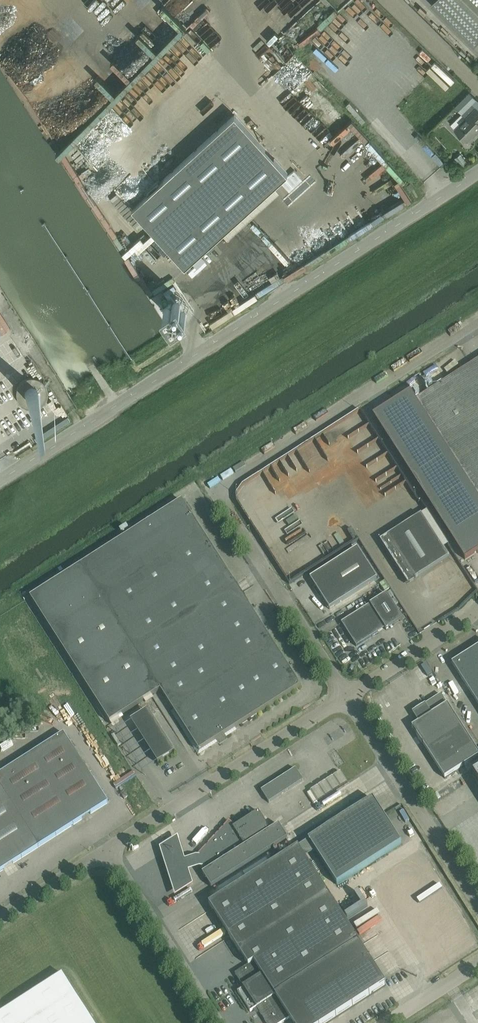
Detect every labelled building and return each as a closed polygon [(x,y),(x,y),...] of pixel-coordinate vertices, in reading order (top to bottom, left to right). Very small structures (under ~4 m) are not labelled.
[(209,0),(161,0),(177,16),(185,9),(192,16),(209,0)] [(477,36),(477,0),(441,0),(477,36)] [(187,19),(168,36),(190,62),(210,46),(187,19)] [(169,43),(156,57),(163,63),(168,58),(172,61),(180,53),(169,43)] [(287,53),(296,47),(292,43),(284,49),(287,53)] [(338,114),(343,109),(318,79),(317,80),(293,52),(284,59),(309,89),(314,84),(317,87),(316,88),(322,95),(338,114)] [(147,68),(138,76),(151,91),(159,84),(171,97),(181,88),(165,71),(156,79),(154,76),(163,68),(152,55),(143,64),(147,68)] [(136,96),(131,91),(140,81),(132,74),(114,93),(128,105),(136,96)] [(412,88),(419,82),(415,77),(408,83),(412,88)] [(436,91),(448,105),(454,100),(441,86),(436,91)] [(140,98),(145,102),(152,93),(146,89),(140,98)] [(104,103),(97,110),(111,126),(119,118),(104,103)] [(454,130),(466,141),(474,133),(475,134),(477,131),(477,110),(471,103),(461,114),(465,118),(454,130)] [(132,208),(185,267),(288,173),(235,115),(132,208)] [(82,131),(96,150),(115,136),(101,117),(82,131)] [(267,132),(262,136),(271,146),(276,142),(267,132)] [(80,134),(72,142),(78,149),(87,141),(80,134)] [(168,162),(179,153),(170,143),(160,153),(168,162)] [(354,166),(360,173),(381,157),(375,149),(354,166)] [(277,197),(292,213),(308,198),(303,193),(306,189),(296,179),(277,197)] [(352,230),(387,214),(376,193),(353,204),(357,213),(347,218),(352,230)] [(388,211),(396,205),(392,199),(384,204),(388,211)] [(259,226),(265,231),(271,224),(265,219),(259,226)] [(225,314),(246,305),(243,299),(222,308),(225,314)] [(416,400),(410,392),(373,416),(465,559),(477,551),(477,360),(416,400)] [(182,501),(80,565),(30,598),(110,723),(160,691),(199,751),(300,686),(182,501)] [(421,515),(386,537),(380,541),(408,585),(415,580),(415,579),(448,558),(421,515)] [(262,524),(256,526),(259,534),(265,532),(262,524)] [(329,609),(377,579),(357,548),(310,579),(329,609)] [(387,594),(341,623),(356,647),(385,628),(386,630),(403,619),(387,594)] [(477,665),(477,646),(469,652),(477,665)] [(477,665),(469,652),(452,663),(460,676),(477,665)] [(477,665),(460,676),(468,689),(477,682),(477,667),(477,665)] [(468,689),(476,702),(477,700),(477,682),(468,689)] [(428,753),(464,730),(447,704),(411,727),(428,753)] [(428,753),(444,778),(477,757),(477,752),(464,730),(428,753)] [(0,774),(0,872),(108,803),(63,733),(0,774)] [(168,756),(174,751),(164,740),(158,745),(168,756)] [(295,769),(261,791),(269,803),(303,781),(295,769)] [(314,804),(347,782),(341,772),(307,794),(314,804)] [(401,844),(373,799),(308,840),(337,885),(401,844)] [(204,872),(202,873),(207,881),(211,887),(287,838),(283,831),(278,825),(270,830),(258,811),(234,827),(229,821),(217,835),(226,849),(227,848),(231,855),(204,872)] [(200,856),(201,869),(204,872),(231,855),(227,848),(226,849),(217,835),(200,856)] [(186,872),(201,869),(200,856),(182,862),(174,838),(156,849),(172,900),(189,888),(186,872)] [(248,965),(337,908),(298,847),(209,904),(248,965)] [(248,965),(235,974),(244,987),(237,992),(250,1012),(256,1008),(266,1022),(281,1022),(289,1018),(292,1022),(324,1022),(385,984),(337,908),(248,965)] [(62,974),(0,1013),(0,1022),(94,1022),(62,974)]
